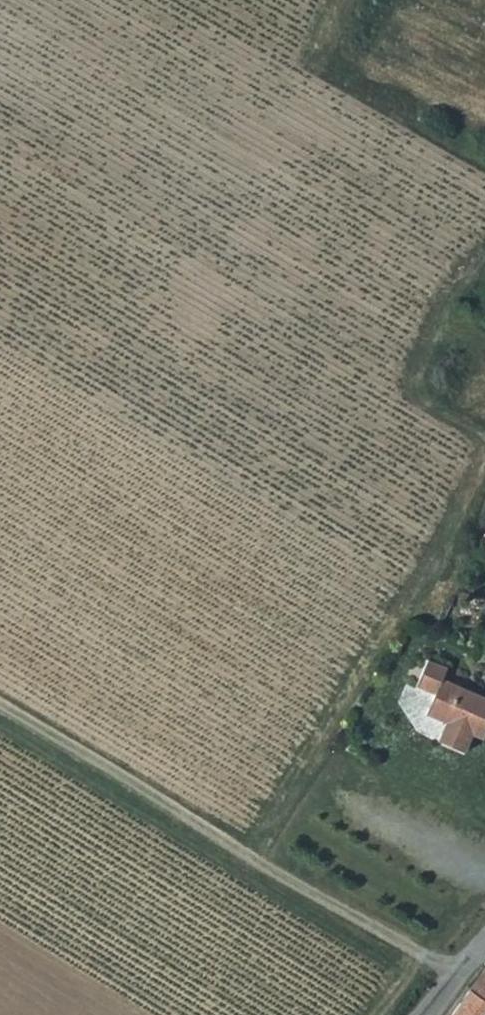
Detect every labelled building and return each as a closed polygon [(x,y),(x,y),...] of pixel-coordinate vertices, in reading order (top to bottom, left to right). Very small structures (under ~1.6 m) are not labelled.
[(449,664),(431,657),(419,684),(437,692),(428,711),(449,720),(441,738),(466,749),(474,731),(484,736),(484,693),(444,675),(449,664)] [(483,975),(473,990),(484,998),(484,972),(483,975)] [(473,990),(455,1014),(484,1014),(484,998),(473,990)]
